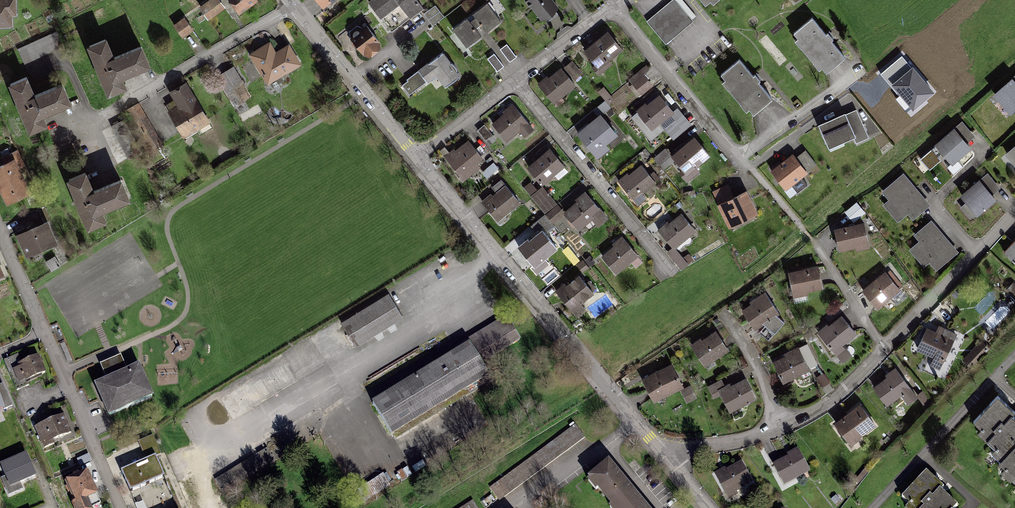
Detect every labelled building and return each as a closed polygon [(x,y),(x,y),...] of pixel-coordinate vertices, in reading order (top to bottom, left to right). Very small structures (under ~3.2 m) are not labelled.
[(16,27),(15,0),(0,0),(0,28),(16,27)] [(197,5),(207,20),(225,7),(220,0),(205,0),(197,5)] [(237,16),(258,4),(256,0),(227,0),(237,16)] [(367,2),(390,33),(423,9),(416,0),(369,0),(367,2)] [(542,20),(557,10),(551,0),(529,0),(542,20)] [(647,18),(668,45),(697,21),(679,0),(669,0),(647,18)] [(486,4),(452,30),(468,51),(501,25),(486,4)] [(182,17),(169,26),(181,43),(194,34),(182,17)] [(811,20),(793,35),(798,41),(795,44),(818,72),(823,68),(828,74),(844,60),(830,45),(834,41),(828,34),(825,36),(811,20)] [(368,30),(351,44),(364,60),(381,46),(368,30)] [(607,34),(582,54),(598,74),(623,54),(607,34)] [(266,40),(246,52),(266,87),(299,68),(285,45),(273,52),(266,40)] [(103,42),(82,50),(98,90),(146,71),(137,48),(109,59),(103,42)] [(507,45),(500,50),(509,62),(516,57),(507,45)] [(463,76),(444,51),(407,80),(408,82),(402,86),(409,96),(426,83),(428,85),(437,78),(445,89),(463,76)] [(494,54),(488,59),(497,72),(504,67),(494,54)] [(570,59),(537,86),(555,107),(577,89),(571,83),(582,74),(570,59)] [(739,60),(721,75),(726,81),(720,86),(743,114),(748,110),(753,117),(771,102),(757,85),(761,82),(756,75),(753,77),(739,60)] [(232,67),(215,78),(230,100),(247,89),(232,67)] [(642,73),(627,83),(639,99),(653,89),(642,73)] [(24,77),(4,85),(23,137),(44,129),(40,117),(67,106),(60,86),(32,97),(24,77)] [(185,82),(169,91),(175,103),(163,109),(181,141),(209,126),(185,82)] [(993,95),(1009,115),(1014,110),(1014,91),(1008,82),(993,95)] [(659,96),(635,113),(650,134),(674,117),(659,96)] [(136,101),(118,111),(144,158),(162,148),(136,101)] [(513,104),(488,124),(504,146),(517,136),(522,142),(535,132),(513,104)] [(840,114),(819,123),(829,146),(850,137),(840,114)] [(601,117),(578,133),(592,152),(615,136),(601,117)] [(952,132),(933,146),(950,168),(969,154),(952,132)] [(694,137),(670,157),(685,176),(710,156),(694,137)] [(466,140),(442,158),(461,184),(485,165),(466,140)] [(1004,153),(1014,167),(1014,145),(1004,153)] [(548,148),(526,166),(543,187),(565,169),(548,148)] [(790,153),(770,168),(785,188),(805,173),(790,153)] [(0,163),(0,190),(6,203),(31,193),(17,157),(0,163)] [(639,165),(616,183),(632,204),(655,186),(639,165)] [(902,174),(883,189),(910,222),(929,207),(902,174)] [(83,175),(64,181),(80,228),(101,221),(98,214),(126,205),(118,182),(89,192),(83,175)] [(501,184),(480,202),(498,224),(519,206),(501,184)] [(973,187),(958,198),(975,218),(989,207),(973,187)] [(745,190),(721,201),(732,226),(756,215),(745,190)] [(583,193),(562,213),(581,232),(590,223),(596,229),(607,218),(583,193)] [(681,213),(657,231),(673,251),(697,232),(681,213)] [(927,216),(909,232),(915,240),(907,247),(930,273),(957,250),(927,216)] [(45,222),(15,234),(25,257),(55,245),(45,222)] [(867,225),(835,229),(838,253),(869,250),(867,225)] [(540,231),(516,250),(532,270),(555,251),(540,231)] [(1000,252),(1014,265),(1014,235),(1000,252)] [(622,238),(599,256),(616,277),(638,258),(622,238)] [(820,266),(788,271),(792,298),(824,293),(820,266)] [(885,272),(861,293),(877,312),(902,292),(885,272)] [(575,274),(552,293),(571,315),(594,295),(575,274)] [(766,292),(738,310),(752,333),(780,315),(766,292)] [(386,293),(339,323),(354,346),(400,316),(386,293)] [(505,314),(464,340),(468,346),(481,366),(522,340),(505,314)] [(841,315),(818,336),(836,355),(858,334),(841,315)] [(925,325),(913,349),(931,357),(926,368),(939,375),(958,334),(941,326),(938,332),(925,325)] [(717,331),(692,346),(705,367),(730,353),(717,331)] [(73,361),(64,341),(60,343),(69,363),(73,361)] [(468,346),(369,406),(390,439),(489,379),(481,366),(468,346)] [(801,347),(773,359),(784,385),(812,373),(801,347)] [(106,376),(92,382),(108,417),(155,396),(139,361),(127,366),(121,353),(100,363),(106,376)] [(9,366),(16,385),(45,375),(39,357),(9,366)] [(672,363),(642,376),(653,403),(684,390),(672,363)] [(896,374),(874,391),(890,411),(901,403),(908,412),(919,403),(896,374)] [(744,377),(718,391),(731,415),(757,401),(744,377)] [(997,398),(973,426),(981,432),(976,437),(993,451),(988,457),(1002,469),(999,473),(1014,487),(1014,420),(1013,418),(1014,416),(1014,413),(997,398)] [(858,402),(834,422),(852,446),(877,427),(858,402)] [(64,415),(31,429),(40,450),(73,436),(64,415)] [(585,437),(575,423),(489,487),(499,500),(585,437)] [(158,458),(150,437),(133,443),(139,459),(110,470),(121,500),(168,483),(158,458)] [(0,462),(6,475),(1,477),(8,494),(23,487),(20,481),(37,473),(26,450),(0,462)] [(798,451),(770,465),(782,489),(810,475),(798,451)] [(740,462),(714,475),(725,497),(751,484),(740,462)] [(586,486),(604,507),(640,507),(607,469),(586,486)] [(900,503),(906,507),(956,507),(940,495),(944,489),(925,473),(900,503)] [(84,475),(63,483),(73,507),(94,499),(84,475)] [(383,475),(355,492),(363,504),(390,487),(383,475)] [(473,499),(459,507),(479,507),(473,499)]
